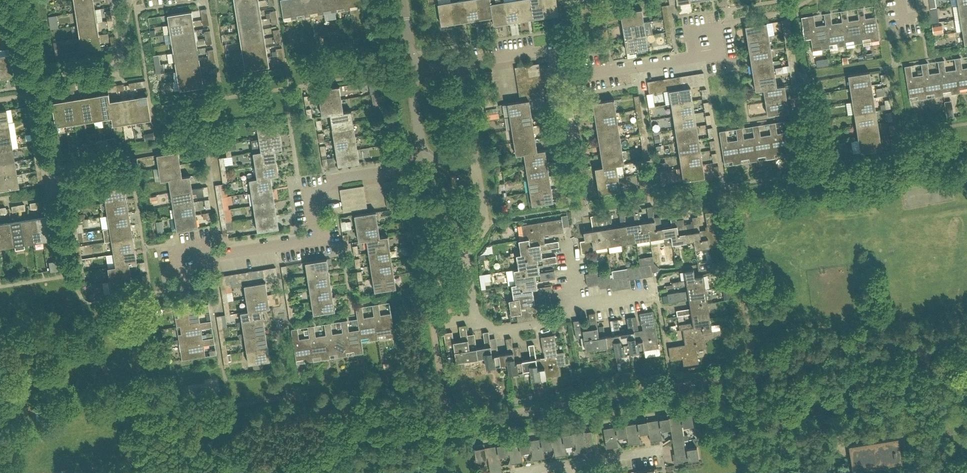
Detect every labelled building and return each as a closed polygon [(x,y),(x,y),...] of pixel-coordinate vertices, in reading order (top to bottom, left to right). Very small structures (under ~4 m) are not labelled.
[(76,12),(95,9),(94,1),(99,0),(74,0),(76,12)] [(236,13),(261,9),(259,0),(235,4),(236,13)] [(291,18),(298,17),(295,0),(281,0),(284,20),(284,19),(284,16),(291,15),(291,18)] [(311,15),(308,0),(295,0),(298,17),(297,14),(304,13),(305,16),(311,15)] [(311,15),(311,12),(317,11),(318,14),(324,13),(322,0),(308,0),(311,15)] [(337,11),(336,0),(322,0),(324,13),(324,10),(331,9),(331,12),(337,11)] [(351,9),(349,0),(336,0),(337,11),(338,11),(337,8),(344,7),(344,10),(351,9)] [(351,9),(350,6),(357,5),(358,8),(364,7),(363,0),(349,0),(351,9)] [(451,1),(455,22),(467,20),(464,0),(451,0),(451,1)] [(480,18),(477,0),(464,0),(467,20),(480,18)] [(491,2),(491,0),(477,0),(480,18),(493,16),(491,3),(491,2)] [(493,16),(494,24),(507,22),(504,0),(491,0),(491,2),(491,3),(493,16)] [(520,20),(517,0),(506,0),(504,0),(507,22),(520,20)] [(533,18),(530,0),(517,0),(520,20),(533,18)] [(533,18),(545,16),(543,0),(530,0),(533,18)] [(545,16),(559,14),(557,0),(543,0),(545,16)] [(442,24),(455,22),(451,1),(438,3),(442,24)] [(966,17),(966,3),(958,5),(960,18),(966,17)] [(864,6),(857,8),(859,19),(863,42),(862,38),(870,37),(871,41),(880,39),(876,16),(866,18),(864,6)] [(623,25),(644,21),(642,8),(621,12),(623,25)] [(78,24),(98,21),(95,9),(76,12),(78,24)] [(238,23),(262,19),(261,9),(236,13),(238,23)] [(841,10),(842,21),(846,45),(847,45),(846,41),(853,39),(854,43),(863,42),(859,19),(849,20),(847,9),(841,10)] [(170,24),(193,20),(192,10),(168,14),(170,24)] [(831,12),(824,13),(826,24),(830,47),(829,43),(837,42),(838,46),(846,45),(842,21),(832,23),(831,12)] [(820,45),(821,49),(830,47),(826,24),(816,25),(814,14),(801,16),(803,28),(804,39),(811,38),(813,50),(813,46),(820,45)] [(239,32),(264,28),(262,19),(238,23),(239,32)] [(171,33),(195,29),(193,20),(170,24),(171,33)] [(644,21),(623,25),(625,38),(647,34),(646,28),(652,27),(651,20),(644,21)] [(80,37),(100,34),(98,21),(78,24),(80,37)] [(748,38),(769,35),(767,22),(746,25),(748,38)] [(932,27),(933,34),(943,32),(942,25),(932,27)] [(241,41),(265,37),(264,28),(239,32),(241,41)] [(173,43),(196,39),(195,29),(171,33),(173,43)] [(100,34),(80,37),(82,50),(102,47),(100,34)] [(647,34),(625,38),(627,51),(649,47),(647,34)] [(750,51),(771,48),(769,35),(748,38),(750,51)] [(242,50),(267,46),(265,37),(241,41),(242,50)] [(174,52),(198,48),(196,39),(173,43),(174,52)] [(244,60),(268,56),(267,46),(242,50),(244,60)] [(175,61),(199,57),(198,48),(174,52),(175,61)] [(752,64),(773,61),(771,48),(750,51),(752,64)] [(364,62),(365,62),(371,61),(370,57),(369,50),(362,51),(364,62)] [(13,75),(9,53),(0,55),(0,77),(13,75)] [(268,56),(244,60),(246,69),(270,66),(268,56)] [(177,70),(201,67),(199,57),(175,61),(177,70)] [(962,68),(961,57),(954,58),(956,69),(960,92),(960,88),(966,87),(966,67),(962,68)] [(944,59),(937,60),(939,71),(940,71),(943,95),(944,95),(943,91),(951,90),(951,93),(960,92),(956,69),(946,70),(944,59)] [(754,77),(775,73),(773,61),(752,64),(754,77)] [(927,62),(921,63),(923,74),(927,97),(926,93),(934,92),(935,96),(943,95),(940,71),(939,71),(929,73),(927,62)] [(917,95),(918,99),(927,97),(923,74),(913,76),(911,65),(904,66),(910,100),(910,96),(917,95)] [(201,67),(177,70),(178,80),(202,76),(201,67)] [(850,88),(872,84),(870,71),(848,75),(850,88)] [(777,86),(775,73),(754,77),(756,90),(764,89),(764,88),(777,86)] [(202,76),(178,80),(180,89),(204,86),(202,76)] [(852,101),(874,97),(872,84),(850,88),(852,101)] [(787,98),(785,85),(777,86),(764,88),(764,89),(766,101),(787,98)] [(320,102),(342,99),(340,86),(318,89),(320,102)] [(672,103),(693,100),(691,86),(689,87),(683,88),(677,89),(672,90),(670,90),(672,103)] [(110,101),(110,100),(109,93),(99,94),(103,118),(112,117),(110,101)] [(94,120),(103,118),(99,94),(90,96),(94,120)] [(138,96),(142,120),(151,118),(148,95),(138,96)] [(85,121),(94,120),(90,96),(81,97),(85,121)] [(132,122),(142,120),(138,96),(128,98),(132,122)] [(75,123),(85,121),(81,97),(71,99),(75,123)] [(787,98),(766,101),(768,114),(789,111),(788,103),(793,102),(792,97),(787,98)] [(854,113),(876,110),(874,97),(852,101),(854,113)] [(123,123),(132,122),(128,98),(119,99),(123,123)] [(66,124),(75,123),(71,99),(62,100),(66,124)] [(113,125),(123,123),(119,99),(110,100),(110,101),(112,117),(113,125)] [(344,111),(342,99),(320,102),(322,115),(330,114),(344,111)] [(510,116),(531,112),(529,99),(521,101),(508,103),(510,116)] [(595,115),(617,112),(614,99),(593,102),(595,115)] [(56,126),(66,124),(62,100),(52,102),(56,126)] [(674,116),(695,112),(693,100),(672,103),(674,116)] [(953,109),(946,110),(947,117),(947,118),(954,117),(954,116),(953,109)] [(332,126),(354,123),(352,110),(344,111),(330,114),(332,126)] [(856,126),(878,123),(876,110),(854,113),(856,126)] [(512,129),(534,125),(531,112),(510,116),(512,129)] [(597,128),(619,125),(617,112),(595,115),(597,128)] [(676,129),(697,125),(695,112),(674,116),(676,129)] [(259,138),(281,135),(279,121),(257,125),(259,138)] [(10,135),(8,122),(0,123),(0,136),(10,135)] [(771,134),(775,157),(776,159),(783,157),(783,156),(792,154),(788,131),(777,133),(776,122),(769,123),(771,134)] [(334,139),(356,136),(354,123),(332,126),(334,139)] [(859,139),(880,135),(878,123),(856,126),(859,139)] [(754,136),(755,136),(759,160),(758,156),(766,155),(766,158),(775,157),(771,134),(761,135),(759,124),(753,125),(754,136)] [(514,141),(536,138),(534,125),(512,129),(514,141)] [(599,141),(621,137),(619,125),(597,128),(599,141)] [(678,141),(699,138),(697,125),(676,129),(678,141)] [(738,139),(742,162),(742,158),(749,157),(750,161),(759,160),(755,136),(754,136),(744,138),(742,127),(736,128),(738,139)] [(733,160),(733,164),(742,162),(738,139),(728,141),(726,130),(720,131),(725,165),(726,165),(725,161),(733,160)] [(12,148),(10,135),(0,136),(0,149),(12,148)] [(275,149),(283,147),(281,135),(259,138),(261,151),(275,149)] [(880,135),(859,139),(861,152),(882,148),(880,135)] [(336,152),(358,149),(356,136),(334,139),(336,152)] [(601,154),(623,150),(621,137),(599,141),(601,154)] [(538,151),(538,150),(536,138),(514,141),(516,154),(524,153),(538,151)] [(680,154),(701,151),(699,138),(678,141),(680,154)] [(14,160),(12,148),(0,149),(0,163),(14,160)] [(277,162),(275,149),(261,151),(253,152),(256,165),(277,162)] [(358,149),(336,152),(339,165),(360,162),(358,149)] [(526,166),(547,162),(545,149),(538,150),(538,151),(524,153),(526,166)] [(603,166),(617,164),(625,163),(623,150),(601,154),(603,166)] [(159,167),(180,164),(178,151),(157,154),(159,167)] [(682,167),(703,164),(701,151),(680,154),(682,167)] [(16,173),(14,160),(0,163),(0,176),(16,173)] [(271,176),(279,174),(277,162),(256,165),(258,177),(258,178),(271,176)] [(528,179),(550,175),(547,162),(526,166),(528,179)] [(183,177),(182,176),(180,164),(159,167),(161,180),(169,179),(183,177)] [(597,181),(619,177),(617,164),(603,166),(595,167),(597,181)] [(705,177),(703,164),(682,167),(684,180),(705,177)] [(0,176),(0,189),(18,186),(16,173),(0,176)] [(171,192),(193,188),(190,175),(182,176),(183,177),(169,179),(171,192)] [(530,191),(552,188),(550,175),(528,179),(530,191)] [(273,188),(271,176),(258,178),(258,177),(250,179),(252,192),(273,188)] [(619,177),(597,181),(599,194),(621,190),(621,189),(619,177)] [(106,202),(128,198),(126,185),(104,189),(106,202)] [(390,195),(398,194),(406,193),(405,185),(396,186),(389,187),(390,195)] [(173,204),(195,201),(193,193),(197,192),(197,196),(204,195),(209,195),(207,186),(203,187),(193,188),(171,192),(173,204)] [(254,205),(275,201),(273,188),(252,192),(254,205)] [(552,188),(530,191),(532,204),(554,201),(552,188)] [(108,215),(130,211),(128,198),(106,202),(108,215)] [(175,217),(197,214),(195,201),(173,204),(175,217)] [(256,217),(277,214),(275,201),(254,205),(256,217)] [(665,236),(663,227),(662,227),(656,228),(654,217),(652,206),(647,206),(649,221),(641,222),(640,222),(642,231),(649,230),(650,238),(665,236)] [(640,222),(641,222),(638,208),(633,209),(635,223),(626,224),(628,234),(635,232),(636,241),(650,238),(649,230),(642,231),(640,222)] [(626,224),(624,210),(619,211),(621,225),(612,226),(613,236),(621,235),(622,243),(636,241),(635,232),(628,234),(626,224)] [(708,238),(709,246),(724,244),(718,210),(705,212),(708,229),(700,230),(701,239),(708,238)] [(110,227),(132,224),(130,211),(108,215),(110,227)] [(357,227),(378,224),(376,211),(355,214),(357,227)] [(687,241),(685,232),(679,233),(676,219),(675,211),(670,212),(672,226),(663,227),(665,236),(671,235),(672,241),(672,243),(687,241)] [(612,226),(610,212),(605,213),(607,227),(598,229),(599,238),(607,237),(608,245),(622,243),(621,235),(613,236),(612,226)] [(197,214),(175,217),(177,230),(199,227),(197,214)] [(277,214),(256,217),(258,231),(279,227),(277,214)] [(38,216),(42,241),(52,239),(48,215),(38,216)] [(598,229),(596,215),(591,215),(593,229),(584,231),(585,240),(580,241),(582,253),(586,252),(595,251),(594,247),(608,245),(607,237),(599,238),(598,229)] [(33,242),(42,241),(38,216),(29,218),(33,242)] [(694,240),(695,249),(709,246),(708,238),(701,239),(700,230),(697,216),(692,217),(693,222),(684,224),(683,218),(676,219),(679,233),(685,232),(687,241),(694,240)] [(23,244),(33,242),(29,218),(20,219),(23,244)] [(545,243),(545,242),(544,233),(549,233),(564,231),(562,218),(521,224),(524,239),(530,238),(531,245),(545,243)] [(24,248),(23,244),(20,219),(10,221),(14,245),(15,249),(24,248)] [(5,247),(14,245),(10,221),(1,222),(5,247)] [(112,240),(134,237),(132,224),(110,227),(112,240)] [(380,237),(378,224),(357,227),(359,241),(367,239),(380,237)] [(369,252),(390,248),(388,235),(380,237),(367,239),(369,252)] [(114,253),(136,250),(134,237),(112,240),(114,253)] [(558,240),(545,242),(545,243),(531,245),(530,238),(524,239),(519,239),(521,253),(521,254),(527,253),(528,260),(543,257),(542,257),(541,249),(560,246),(558,240)] [(371,265),(392,261),(390,248),(369,252),(371,265)] [(116,266),(130,264),(138,263),(136,250),(114,253),(116,265),(116,266)] [(556,255),(542,257),(543,257),(528,260),(527,253),(521,254),(521,253),(517,254),(519,268),(525,267),(526,274),(540,272),(539,264),(557,261),(556,255)] [(308,275),(329,271),(327,258),(306,262),(308,275)] [(373,277),(394,274),(392,261),(371,265),(373,277)] [(110,280),(132,277),(130,264),(116,266),(116,265),(108,267),(110,280)] [(629,279),(635,278),(633,266),(626,267),(627,268),(628,275),(629,279)] [(519,268),(514,269),(516,283),(522,282),(523,289),(537,287),(536,280),(556,277),(554,270),(540,272),(526,274),(525,267),(519,268)] [(616,277),(622,276),(628,275),(627,268),(612,270),(613,277),(616,277)] [(697,290),(706,289),(703,274),(695,276),(694,268),(685,270),(686,279),(672,282),(673,287),(687,285),(687,284),(695,283),(697,290)] [(310,288),(331,284),(329,271),(308,275),(310,288)] [(394,274),(373,277),(375,291),(396,287),(397,287),(394,274)] [(600,287),(606,286),(604,275),(598,276),(598,278),(599,284),(600,287)] [(110,293),(134,290),(132,277),(110,280),(108,280),(110,293)] [(247,298),(268,294),(266,281),(261,282),(255,283),(250,284),(245,285),(247,298)] [(551,285),(537,287),(523,289),(522,282),(516,283),(512,284),(514,298),(520,297),(521,304),(535,302),(534,294),(552,291),(551,285)] [(699,304),(708,303),(706,289),(697,290),(695,283),(687,284),(687,285),(688,290),(667,293),(669,302),(689,299),(689,298),(698,297),(699,304)] [(312,300),(333,297),(331,284),(310,288),(312,300)] [(249,311),(262,308),(270,307),(268,294),(247,298),(249,310),(249,311)] [(333,297),(312,300),(314,313),(335,310),(333,297)] [(548,299),(535,302),(521,304),(520,297),(514,298),(509,299),(511,312),(510,312),(511,321),(533,317),(531,309),(549,306),(548,299)] [(710,317),(708,303),(699,304),(698,297),(689,298),(689,299),(690,307),(676,310),(677,315),(691,313),(700,311),(701,318),(710,317)] [(179,316),(175,317),(177,326),(201,322),(199,312),(210,310),(209,304),(209,303),(180,308),(174,309),(178,309),(179,316)] [(379,303),(373,304),(374,315),(375,315),(378,339),(378,335),(385,333),(386,337),(395,336),(392,313),(381,314),(379,303)] [(356,307),(358,318),(359,329),(360,329),(362,341),(361,337),(369,336),(369,340),(378,339),(375,315),(374,315),(364,317),(362,306),(356,307)] [(161,307),(152,309),(153,316),(162,315),(161,307)] [(242,321),(238,321),(238,325),(243,325),(264,321),(262,308),(249,311),(249,310),(241,311),(242,321)] [(637,326),(634,327),(634,331),(635,340),(643,339),(644,349),(659,347),(654,319),(653,310),(642,312),(639,312),(639,313),(640,315),(641,324),(642,324),(643,329),(637,330),(637,326)] [(712,331),(710,317),(701,318),(700,311),(691,313),(693,322),(679,324),(679,329),(683,329),(683,328),(703,325),(704,333),(712,331)] [(607,345),(606,335),(599,336),(595,312),(589,313),(591,327),(583,329),(581,319),(573,320),(576,337),(584,336),(586,348),(607,345)] [(634,331),(634,327),(632,316),(627,317),(629,331),(620,333),(621,343),(629,341),(630,351),(644,349),(643,339),(635,340),(634,331)] [(355,354),(364,352),(362,341),(360,329),(359,329),(349,331),(348,319),(341,320),(343,332),(343,331),(347,355),(346,351),(354,350),(355,354)] [(620,333),(618,319),(612,319),(615,334),(606,335),(607,345),(614,344),(616,354),(630,351),(629,341),(621,343),(620,333)] [(213,326),(212,320),(201,322),(177,326),(181,325),(182,333),(178,334),(180,342),(203,338),(202,328),(213,326)] [(244,332),(240,333),(240,338),(245,337),(266,334),(264,321),(243,325),(244,332)] [(331,322),(324,323),(326,334),(327,334),(330,358),(331,357),(330,354),(337,352),(338,356),(347,355),(343,331),(343,332),(333,333),(331,322)] [(604,322),(597,323),(599,335),(606,334),(604,322)] [(478,357),(476,347),(470,348),(466,324),(460,325),(462,339),(454,341),(452,331),(444,332),(447,349),(455,348),(457,361),(478,357)] [(314,325),(308,326),(310,337),(314,360),(313,356),(321,355),(322,359),(330,358),(327,334),(326,334),(316,336),(314,325)] [(706,346),(704,333),(703,325),(683,328),(683,329),(685,344),(669,346),(671,359),(683,357),(684,364),(699,362),(697,348),(706,346)] [(304,358),(305,362),(314,360),(310,337),(299,338),(298,327),(291,328),(297,363),(297,359),(304,358)] [(501,364),(499,353),(492,355),(488,331),(483,332),(485,346),(476,347),(478,357),(485,356),(486,366),(501,364)] [(247,350),(268,347),(266,334),(245,337),(247,350)] [(544,367),(546,377),(560,374),(559,364),(566,363),(564,351),(557,352),(554,334),(541,336),(543,351),(544,351),(544,356),(536,357),(536,358),(537,368),(544,367)] [(214,337),(203,339),(203,338),(180,342),(184,342),(185,349),(181,350),(182,359),(206,355),(204,345),(215,343),(214,337)] [(523,370),(522,360),(515,361),(511,337),(506,338),(508,352),(499,353),(501,364),(507,363),(509,372),(523,370)] [(536,358),(536,357),(534,343),(528,344),(531,358),(522,360),(523,370),(530,369),(531,379),(546,377),(544,367),(537,368),(536,358)] [(268,347),(247,350),(249,363),(270,360),(268,347)] [(673,441),(685,439),(689,439),(688,434),(684,434),(682,426),(693,424),(692,414),(669,417),(671,428),(673,441)] [(661,429),(671,428),(669,417),(648,421),(649,431),(650,441),(665,438),(664,438),(661,435),(661,429)] [(639,433),(649,431),(648,421),(626,424),(627,435),(629,444),(643,442),(643,441),(642,441),(640,438),(639,433)] [(617,436),(627,435),(626,424),(604,428),(607,448),(621,445),(620,445),(618,442),(617,436)] [(565,445),(565,444),(575,443),(576,448),(575,452),(574,452),(574,453),(589,450),(587,439),(593,439),(592,432),(586,433),(585,431),(563,434),(565,445)] [(567,454),(565,444),(565,445),(563,434),(541,438),(543,448),(554,446),(554,452),(553,455),(552,456),(567,454)] [(853,469),(902,462),(898,437),(849,444),(853,469)] [(545,457),(543,448),(541,438),(520,441),(521,452),(522,451),(532,450),(533,455),(531,459),(530,459),(531,460),(545,457)] [(685,439),(673,441),(676,461),(699,457),(697,447),(686,449),(685,439)] [(523,461),(522,451),(521,452),(520,441),(498,445),(499,455),(500,455),(510,453),(511,459),(509,462),(509,463),(523,461)] [(502,469),(500,455),(499,455),(498,445),(476,448),(477,459),(488,457),(490,471),(502,469)]
